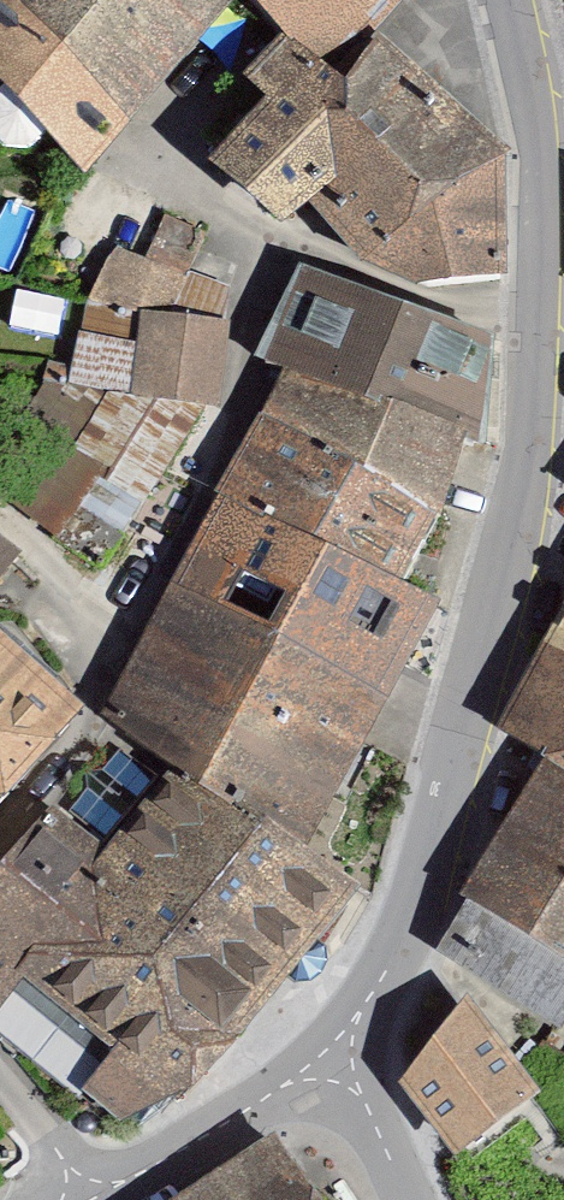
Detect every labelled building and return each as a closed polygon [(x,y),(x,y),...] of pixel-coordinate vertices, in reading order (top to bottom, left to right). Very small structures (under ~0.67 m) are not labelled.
[(86,169),(231,0),(0,0),(0,82),(86,169)] [(286,35),(250,79),(275,101),(217,169),(301,229),(322,209),(396,269),(505,278),(492,133),(374,29),(395,0),(244,0),(286,35)] [(0,499),(0,505),(107,580),(189,467),(212,476),(239,420),(223,416),(235,337),(222,336),(231,297),(193,282),(196,266),(127,242),(87,320),(68,399),(0,499)] [(0,930),(0,1017),(95,1145),(225,1089),(355,897),(311,871),(443,606),(476,450),(492,359),(308,286),(262,377),(302,397),(125,735),(179,786),(138,844),(64,809),(0,930)] [(28,561),(0,538),(0,605),(28,561)] [(79,703),(0,629),(0,839),(79,703)] [(502,745),(517,754),(548,772),(563,777),(563,641),(502,745)] [(563,1003),(563,802),(469,936),(563,1003)] [(449,1153),(537,1095),(475,1003),(388,1062),(449,1153)] [(282,1158),(216,1199),(308,1199),(282,1158)]
